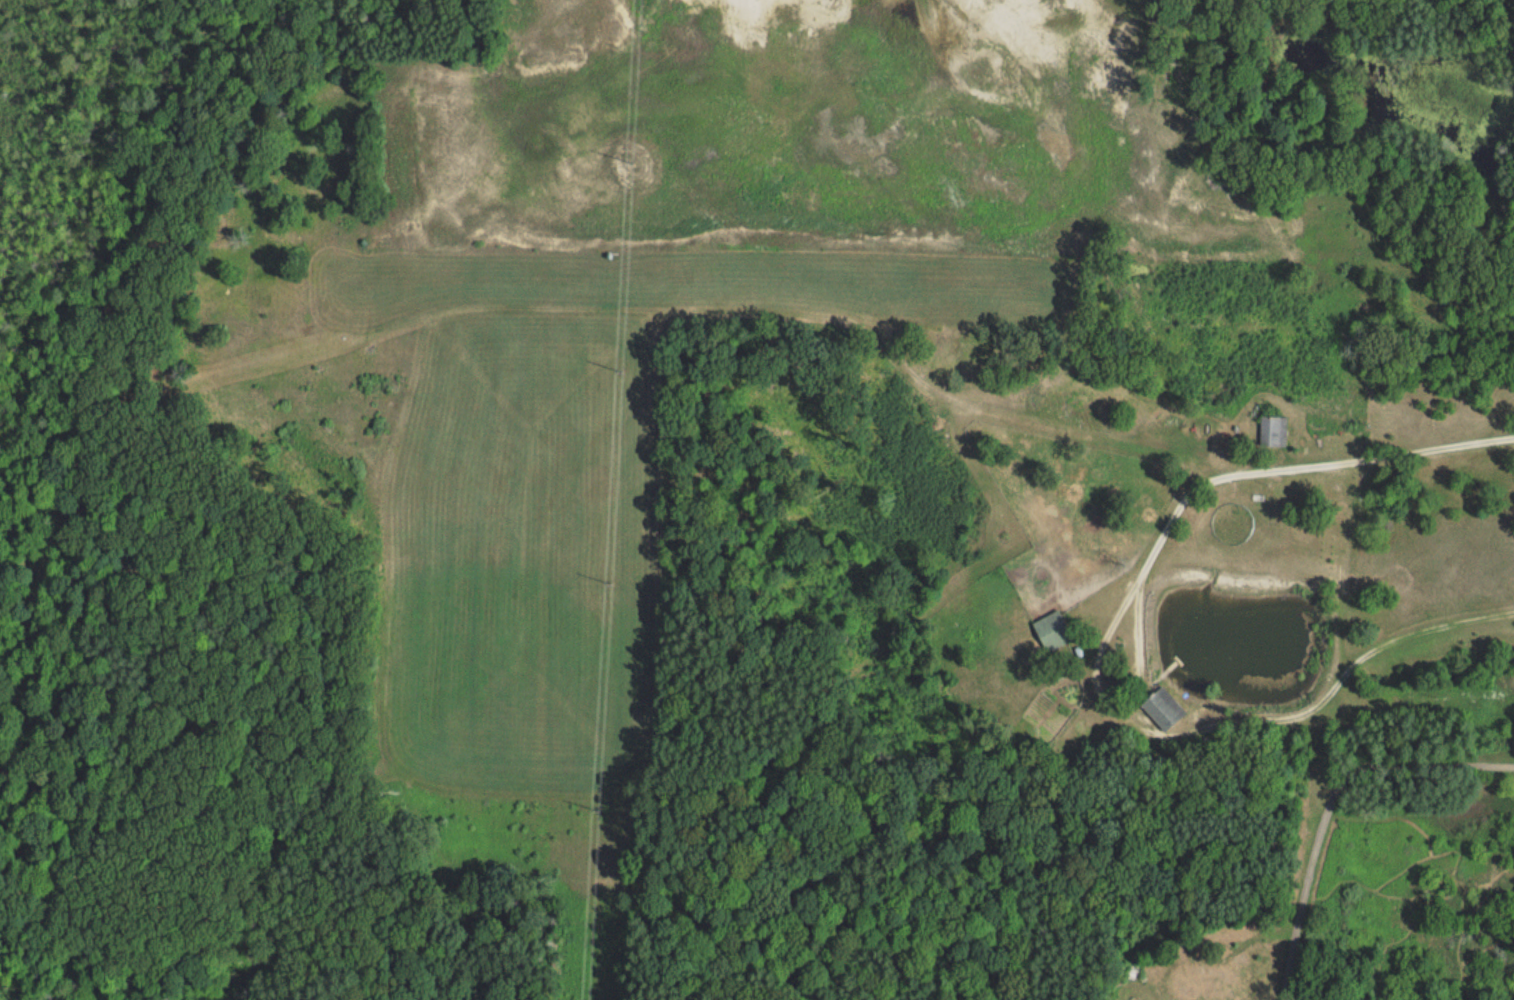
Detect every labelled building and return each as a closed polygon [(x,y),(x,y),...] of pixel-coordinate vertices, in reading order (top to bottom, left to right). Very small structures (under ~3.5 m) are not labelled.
[(1281,416),(1259,416),(1259,442),(1281,442),(1281,416)] [(1072,639),(1057,609),(1031,622),(1046,652),(1072,639)] [(1139,705),(1164,731),(1185,711),(1160,685),(1139,705)]
